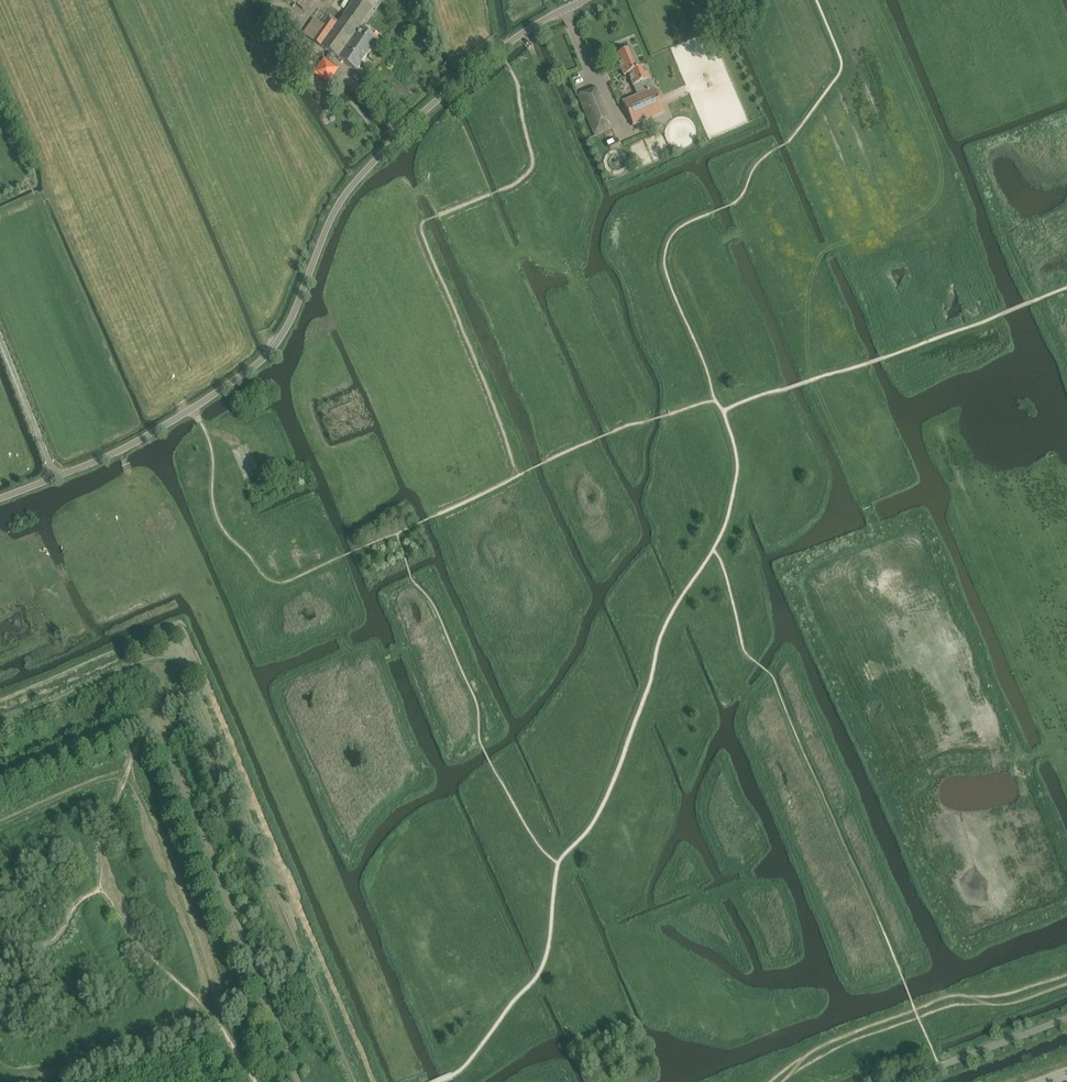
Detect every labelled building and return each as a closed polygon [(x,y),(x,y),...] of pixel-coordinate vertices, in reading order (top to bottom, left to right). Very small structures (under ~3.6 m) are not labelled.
[(288,1),(295,8),(297,6),(303,11),(313,0),(289,0),(288,1)] [(357,72),(378,41),(376,40),(379,36),(373,32),(370,36),(360,28),(373,9),(359,0),(355,0),(338,24),(320,10),(303,34),(312,41),(322,48),(338,59),(338,60),(357,72)] [(633,87),(638,97),(653,90),(644,68),(640,70),(632,50),(615,57),(624,77),(625,76),(626,78),(629,76),(633,87)] [(331,83),(340,67),(324,57),(315,74),(331,83)] [(614,130),(599,95),(596,88),(577,96),(595,138),(614,130)] [(654,90),(653,90),(638,97),(623,103),(633,127),(664,114),(654,90)]
